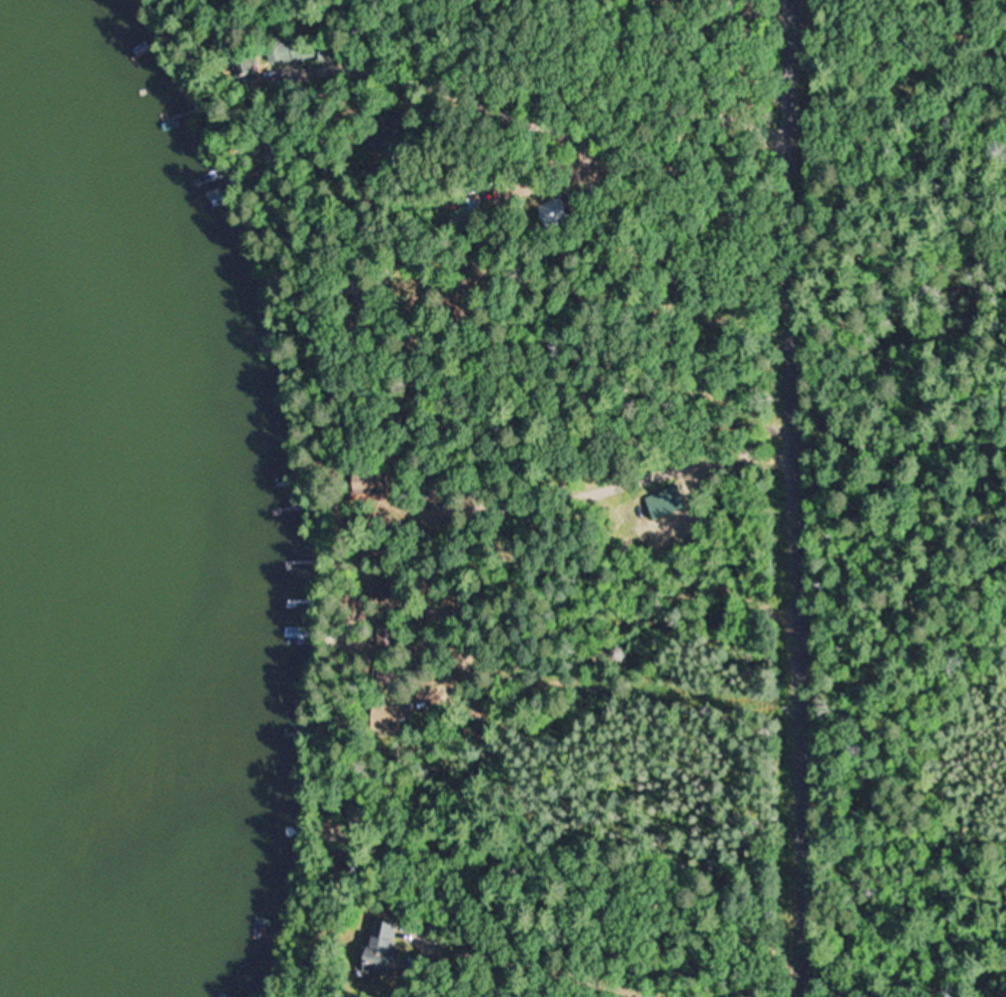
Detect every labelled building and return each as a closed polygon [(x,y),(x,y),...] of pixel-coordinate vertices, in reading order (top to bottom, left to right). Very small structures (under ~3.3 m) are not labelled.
[(464,225),(480,225),(480,199),(464,199),(464,225)] [(548,206),(555,225),(576,218),(570,200),(548,206)] [(352,470),(352,495),(391,495),(391,470),(352,470)] [(369,579),(369,600),(389,600),(389,579),(369,579)] [(476,703),(467,703),(466,713),(475,713),(476,703)] [(370,732),(408,732),(408,706),(370,706),(370,732)] [(390,977),(399,923),(369,918),(360,971),(390,977)]
